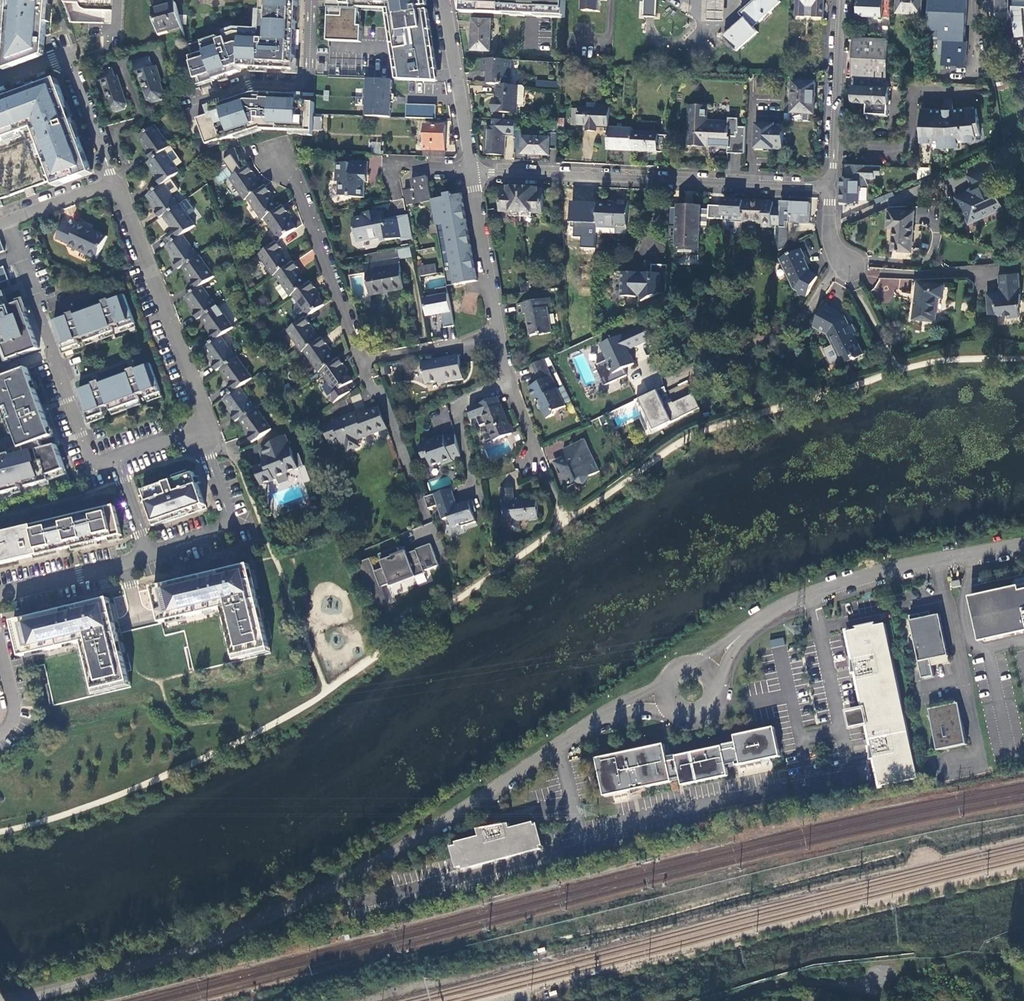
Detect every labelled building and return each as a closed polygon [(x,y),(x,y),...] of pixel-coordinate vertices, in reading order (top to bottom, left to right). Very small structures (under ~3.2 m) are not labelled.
[(7,67),(15,64),(15,68),(43,58),(44,46),(47,46),(50,0),(11,0),(7,67)] [(260,34),(236,33),(225,36),(226,39),(203,46),(206,53),(190,58),(197,82),(213,77),(215,80),(240,72),(240,67),(294,70),(297,0),(262,0),(260,34)] [(329,12),(333,12),(332,41),(362,42),(362,26),(360,26),(361,10),(387,11),(389,28),(392,43),(395,67),(397,80),(435,81),(434,74),(424,10),(420,11),(419,7),(424,6),(423,0),(329,0),(329,12)] [(459,1),(466,1),(465,12),(510,14),(510,15),(529,16),(565,17),(566,0),(459,0),(459,1)] [(582,10),(600,11),(600,0),(601,0),(583,0),(582,10)] [(657,16),(657,13),(658,0),(645,0),(644,16),(657,16)] [(726,0),(709,0),(709,2),(709,21),(726,21),(726,0)] [(754,27),(781,2),(779,0),(756,0),(741,14),(745,18),(754,27)] [(824,0),(797,0),(797,16),(823,17),(824,0)] [(882,38),(889,38),(891,0),(859,0),(858,14),(883,15),(882,38)] [(898,13),(922,13),(922,0),(898,0),(898,13)] [(927,28),(940,29),(939,54),(944,54),(944,65),(967,65),(967,41),(965,40),(966,30),(967,31),(967,0),(928,0),(927,28)] [(987,10),(1008,11),(1009,0),(988,0),(987,10)] [(175,3),(152,9),(159,36),(183,30),(175,3)] [(1013,5),(1012,9),(1014,19),(1017,36),(1023,35),(1023,5),(1013,5)] [(759,33),(754,27),(745,18),(724,37),(729,42),(738,52),(759,33)] [(490,52),(491,22),(474,21),(473,51),(490,52)] [(853,37),(851,77),(854,77),(887,79),(889,38),(882,38),(853,37)] [(153,67),(149,57),(133,62),(136,72),(138,72),(148,100),(153,103),(163,99),(165,94),(161,82),(160,83),(159,80),(160,77),(156,66),(153,67)] [(490,72),(490,85),(498,85),(511,85),(512,60),(500,60),(484,59),(483,71),(490,72)] [(114,78),(110,67),(97,71),(101,82),(102,82),(112,110),(115,112),(125,109),(127,104),(123,92),(122,93),(121,90),(122,89),(118,76),(114,78)] [(888,85),(888,79),(887,79),(854,77),(853,100),(866,101),(866,111),(888,112),(889,85),(888,85)] [(1008,77),(997,79),(999,86),(1009,84),(1008,77)] [(392,80),(368,79),(368,89),(364,89),(363,106),(367,106),(367,116),(390,117),(391,100),(395,100),(395,97),(391,97),(392,80)] [(481,92),(482,81),(474,80),(473,91),(481,92)] [(54,81),(33,89),(35,95),(16,103),(13,97),(0,102),(0,207),(6,205),(4,199),(29,189),(32,196),(39,193),(37,186),(57,179),(66,176),(69,182),(87,175),(84,169),(94,166),(62,86),(57,88),(54,81)] [(814,114),(816,83),(793,82),(791,113),(794,113),(811,114),(814,114)] [(518,87),(518,86),(511,85),(498,85),(496,102),(494,102),(493,111),(517,112),(517,104),(518,87)] [(33,89),(13,97),(16,103),(35,95),(33,89)] [(236,134),(261,126),(261,129),(313,131),(313,130),(314,114),(314,103),(299,102),(299,95),(255,93),(255,96),(252,96),(230,103),(230,102),(212,108),(214,113),(197,119),(206,144),(222,139),(222,141),(237,136),(236,134)] [(601,132),(609,132),(609,129),(610,106),(596,105),(596,103),(587,102),(587,109),(580,108),(580,109),(572,109),(572,124),(587,126),(587,131),(597,132),(597,126),(601,126),(601,132)] [(436,105),(407,104),(406,117),(436,118),(436,105)] [(708,106),(689,105),(687,146),(728,147),(727,153),(745,154),(746,127),(738,127),(739,119),(729,118),(728,122),(707,121),(708,106)] [(946,109),(922,108),(921,142),(939,144),(939,147),(949,147),(960,146),(959,142),(966,142),(977,140),(977,136),(982,136),(977,108),(974,108),(974,106),(946,109)] [(811,114),(794,113),(794,121),(811,121),(811,114)] [(314,114),(313,130),(322,130),(323,114),(314,114)] [(516,121),(494,120),(494,127),(487,127),(486,155),(505,155),(505,137),(515,137),(516,121)] [(425,124),(424,156),(444,158),(444,150),(443,150),(445,125),(425,124)] [(754,149),(782,150),(783,125),(755,124),(754,149)] [(149,154),(154,160),(166,151),(172,147),(157,126),(140,137),(151,153),(149,154)] [(608,150),(633,151),(634,132),(634,130),(609,129),(609,132),(608,150)] [(659,134),(634,132),(633,151),(658,152),(659,135),(659,134)] [(671,136),(659,135),(658,152),(661,153),(661,150),(670,150),(671,136)] [(550,139),(523,137),(522,154),(549,155),(550,139)] [(380,155),(380,142),(371,142),(371,155),(380,155)] [(239,162),(241,161),(236,148),(216,155),(220,168),(229,165),(236,175),(230,178),(245,200),(248,198),(262,187),(252,172),(254,171),(250,165),(244,170),(239,162)] [(158,180),(162,185),(165,183),(181,172),(166,151),(154,160),(150,163),(160,178),(158,180)] [(368,162),(344,161),(344,164),(337,163),(336,181),(338,182),(338,195),(351,196),(351,197),(364,197),(365,182),(363,182),(363,176),(367,176),(368,162)] [(847,164),(846,176),(846,177),(861,178),(865,178),(866,178),(866,174),(875,174),(882,175),(882,165),(847,164)] [(990,214),(993,212),(991,206),(992,206),(1000,202),(996,192),(1003,189),(992,164),(967,175),(972,184),(974,183),(976,189),(976,188),(977,190),(969,194),(968,192),(956,197),(960,205),(961,205),(969,223),(984,216),(987,217),(989,216),(990,214)] [(96,172),(94,166),(84,169),(87,175),(96,172)] [(918,179),(931,174),(931,168),(918,167),(918,179)] [(59,186),(69,182),(66,176),(57,179),(59,186)] [(860,200),(861,178),(846,177),(846,176),(842,176),(841,192),(842,192),(842,200),(860,200)] [(413,189),(408,190),(404,190),(407,205),(432,200),(428,177),(412,180),(413,189)] [(157,212),(162,218),(165,216),(181,205),(165,183),(162,185),(148,195),(159,211),(157,212)] [(248,198),(263,220),(265,218),(280,208),(269,193),(271,192),(267,184),(262,187),(248,198)] [(511,216),(522,217),(523,188),(502,187),(501,211),(511,212),(511,216)] [(544,189),(523,188),(522,217),(533,218),(533,213),(543,213),(544,189)] [(445,198),(432,200),(437,233),(447,286),(477,281),(461,196),(452,197),(451,193),(444,195),(445,198)] [(614,205),(598,204),(597,223),(596,233),(616,234),(616,227),(627,228),(628,201),(616,200),(616,203),(614,203),(614,205)] [(740,223),(741,200),(724,200),(723,213),(723,215),(726,215),(725,221),(740,223)] [(744,200),(743,223),(763,224),(762,227),(772,227),(772,225),(780,225),(780,209),(773,209),(773,202),(744,200)] [(811,203),(781,202),(780,209),(780,225),(780,228),(786,229),(787,222),(800,223),(800,222),(810,222),(810,217),(811,203)] [(1003,208),(1000,202),(992,206),(991,206),(993,212),(1003,208)] [(590,222),(597,223),(598,204),(577,203),(576,229),(590,230),(590,222)] [(174,233),(178,239),(184,235),(197,226),(182,204),(181,205),(165,216),(176,231),(174,233)] [(265,218),(280,239),(297,228),(287,213),(289,212),(285,207),(284,205),(280,208),(265,218)] [(700,228),(707,228),(708,209),(701,209),(701,206),(679,205),(679,208),(671,208),(670,239),(677,239),(677,247),(699,248),(700,228)] [(911,251),(913,212),(888,210),(887,227),(893,227),(892,250),(911,251)] [(364,216),(353,218),(355,230),(356,230),(357,238),(362,242),(380,238),(380,241),(401,237),(401,239),(413,237),(412,229),(401,232),(398,218),(386,220),(384,211),(377,212),(377,214),(374,215),(373,211),(363,213),(364,216)] [(398,218),(401,232),(412,229),(409,214),(398,216),(398,218)] [(96,258),(107,236),(99,232),(92,229),(91,230),(86,228),(87,227),(79,223),(76,230),(62,224),(56,237),(69,243),(68,245),(96,258)] [(435,225),(428,226),(430,234),(436,233),(435,225)] [(176,264),(180,270),(184,267),(199,256),(184,235),(178,239),(168,246),(178,262),(176,264)] [(259,254),(274,276),(275,275),(291,264),(280,249),(283,248),(278,241),(259,254)] [(412,258),(410,246),(397,248),(370,254),(372,263),(399,259),(399,260),(412,258)] [(699,255),(699,248),(677,247),(677,254),(699,255)] [(800,249),(779,259),(793,289),(798,291),(796,295),(805,299),(817,277),(810,274),(804,259),(805,258),(800,249)] [(298,258),(304,266),(316,258),(311,250),(298,258)] [(193,284),(197,290),(203,286),(216,277),(201,255),(199,256),(184,267),(195,283),(193,284)] [(687,264),(698,264),(698,256),(687,256),(687,264)] [(399,259),(372,263),(373,271),(366,272),(370,295),(404,289),(399,260),(399,259)] [(275,275),(291,296),(293,295),(308,284),(298,269),(299,268),(295,261),(291,264),(275,275)] [(372,263),(365,265),(366,272),(373,271),(372,263)] [(436,264),(418,267),(420,276),(437,273),(436,264)] [(652,272),(623,271),(622,290),(627,296),(643,296),(643,301),(661,293),(668,293),(669,265),(652,264),(652,272)] [(0,269),(0,284),(10,280),(5,267),(0,269)] [(987,293),(989,314),(998,314),(1000,315),(1008,315),(1008,318),(1020,317),(1019,303),(1022,303),(1019,273),(1001,275),(1003,291),(987,293)] [(894,291),(909,292),(909,279),(876,277),(875,301),(893,302),(894,291)] [(293,295),(308,316),(325,305),(315,289),(317,288),(312,281),(308,284),(293,295)] [(945,285),(918,282),(914,317),(936,320),(938,295),(943,296),(945,285)] [(196,314),(200,321),(203,318),(219,307),(203,286),(197,290),(187,298),(197,313),(196,314)] [(447,286),(436,289),(437,296),(424,298),(427,316),(442,313),(444,327),(454,326),(447,286)] [(68,315),(53,320),(64,349),(79,344),(77,339),(83,337),(85,341),(114,330),(112,326),(118,323),(120,328),(135,323),(124,294),(109,299),(114,312),(108,314),(103,302),(74,312),(79,325),(72,327),(68,315)] [(8,360),(20,356),(20,355),(22,355),(39,349),(26,313),(23,314),(19,302),(9,306),(6,308),(2,295),(0,296),(0,337),(8,360)] [(550,298),(517,303),(518,306),(522,305),(523,311),(518,312),(519,315),(527,314),(530,335),(540,333),(540,334),(552,332),(548,308),(551,307),(550,298)] [(825,305),(813,327),(828,335),(841,362),(851,357),(853,360),(863,355),(845,318),(838,314),(839,312),(825,305)] [(212,335),(216,341),(222,337),(235,328),(220,306),(219,307),(203,318),(213,334),(212,335)] [(287,330),(302,352),(304,351),(319,340),(308,325),(311,323),(307,317),(287,330)] [(647,324),(601,345),(608,360),(596,365),(606,386),(620,379),(628,375),(625,369),(635,364),(629,350),(652,339),(647,324)] [(214,365),(218,372),(222,369),(237,358),(222,337),(216,341),(206,349),(216,364),(214,365)] [(304,351),(320,372),(321,371),(336,361),(326,346),(328,344),(323,337),(319,340),(304,351)] [(459,356),(422,362),(425,383),(443,380),(443,383),(463,380),(459,356)] [(230,386),(235,392),(241,388),(254,379),(239,357),(237,358),(222,369),(232,384),(230,386)] [(344,365),(340,358),(336,361),(321,371),(329,383),(324,387),(334,403),(350,392),(346,385),(352,381),(343,366),(344,365)] [(565,404),(571,400),(565,387),(558,390),(544,359),(531,365),(539,381),(528,387),(535,401),(537,400),(538,403),(538,406),(539,408),(543,410),(547,418),(554,414),(555,411),(566,406),(565,404)] [(93,384),(78,389),(89,418),(103,413),(101,408),(108,405),(110,410),(139,400),(137,394),(144,392),(146,397),(160,392),(150,363),(135,368),(140,381),(133,383),(128,371),(99,381),(104,394),(97,396),(93,384)] [(21,488),(20,484),(27,482),(28,486),(50,481),(49,476),(66,469),(57,445),(44,448),(41,440),(53,436),(28,368),(0,379),(0,411),(10,408),(14,418),(10,419),(21,448),(25,447),(27,453),(13,457),(12,454),(0,457),(0,494),(21,488)] [(289,384),(284,387),(287,395),(293,391),(289,384)] [(233,416),(237,423),(240,420),(256,409),(241,388),(235,392),(224,400),(235,415),(233,416)] [(657,391),(640,399),(654,430),(700,409),(694,394),(674,403),(673,402),(665,406),(657,391)] [(438,408),(440,413),(430,418),(434,427),(451,420),(445,405),(438,408)] [(512,433),(501,405),(482,412),(493,441),(512,433)] [(388,429),(380,406),(367,411),(368,414),(358,417),(356,413),(333,421),(334,424),(324,428),(329,443),(340,439),(342,446),(346,445),(348,449),(351,451),(358,448),(359,445),(358,440),(388,429)] [(249,437),(254,443),(272,430),(257,408),(256,409),(240,420),(251,436),(249,437)] [(605,416),(599,418),(603,426),(608,424),(605,416)] [(434,441),(419,446),(424,459),(428,457),(431,466),(442,462),(443,465),(453,461),(452,459),(461,456),(455,434),(444,438),(443,435),(434,439),(434,441)] [(255,468),(262,486),(275,481),(274,479),(299,469),(286,436),(281,438),(261,452),(264,459),(266,459),(268,463),(255,468)] [(600,471),(585,439),(564,449),(567,456),(559,459),(558,469),(560,474),(565,475),(564,480),(567,487),(576,483),(585,484),(589,477),(600,471)] [(206,503),(195,471),(173,478),(173,479),(166,482),(166,481),(144,489),(155,521),(206,503)] [(454,488),(425,497),(429,509),(438,506),(443,520),(449,518),(453,527),(463,524),(466,526),(476,522),(473,512),(476,511),(473,500),(454,506),(452,501),(455,500),(452,491),(455,490),(454,488)] [(538,515),(537,497),(519,499),(518,497),(514,498),(514,488),(504,489),(504,498),(503,498),(505,522),(507,522),(508,531),(510,532),(517,532),(520,529),(519,521),(527,520),(527,516),(538,515)] [(123,533),(116,505),(0,534),(0,564),(123,533)] [(370,559),(358,563),(376,610),(377,610),(376,609),(388,605),(382,588),(382,587),(390,584),(391,586),(426,573),(425,571),(439,565),(431,544),(416,550),(416,551),(408,554),(406,551),(400,553),(398,547),(379,554),(384,568),(375,571),(370,559)] [(236,661),(271,653),(250,565),(153,588),(159,613),(162,624),(169,622),(169,620),(186,616),(187,618),(206,613),(206,611),(215,609),(216,611),(223,609),(226,619),(227,618),(230,627),(228,628),(236,661)] [(1015,589),(1022,588),(1023,591),(1023,590),(1023,578),(1018,579),(1014,584),(1015,589)] [(1023,591),(1022,588),(1015,589),(973,599),(981,640),(1023,631),(1023,590),(1023,591)] [(96,695),(131,686),(120,641),(118,634),(116,623),(110,599),(13,622),(22,657),(29,655),(29,654),(46,650),(46,651),(66,646),(66,645),(75,643),(76,644),(83,643),(86,652),(87,652),(89,661),(88,661),(96,695)] [(949,655),(940,614),(922,618),(921,613),(911,615),(924,678),(935,676),(932,659),(949,655)] [(921,778),(887,624),(878,626),(877,624),(859,628),(859,630),(850,632),(856,659),(854,659),(855,674),(859,674),(864,707),(848,712),(851,728),(868,725),(875,746),(871,746),(872,760),(877,759),(883,787),(921,778)] [(783,638),(769,640),(770,647),(784,645),(783,638)] [(960,702),(931,709),(940,750),(969,744),(960,702)] [(725,747),(706,751),(714,781),(731,777),(729,766),(738,764),(739,768),(783,757),(777,727),(752,733),(737,736),(739,748),(726,751),(725,747)] [(685,787),(690,786),(683,756),(679,757),(679,761),(670,763),(667,745),(664,746),(634,753),(625,754),(600,760),(607,796),(633,791),(635,797),(649,791),(648,788),(675,783),(675,780),(684,778),(685,787)] [(706,751),(683,756),(690,786),(714,781),(706,751)] [(466,871),(544,850),(544,847),(547,847),(541,826),(538,827),(537,823),(514,830),(513,825),(481,831),(482,838),(459,844),(460,848),(454,849),(457,858),(460,870),(466,868),(466,871)]
